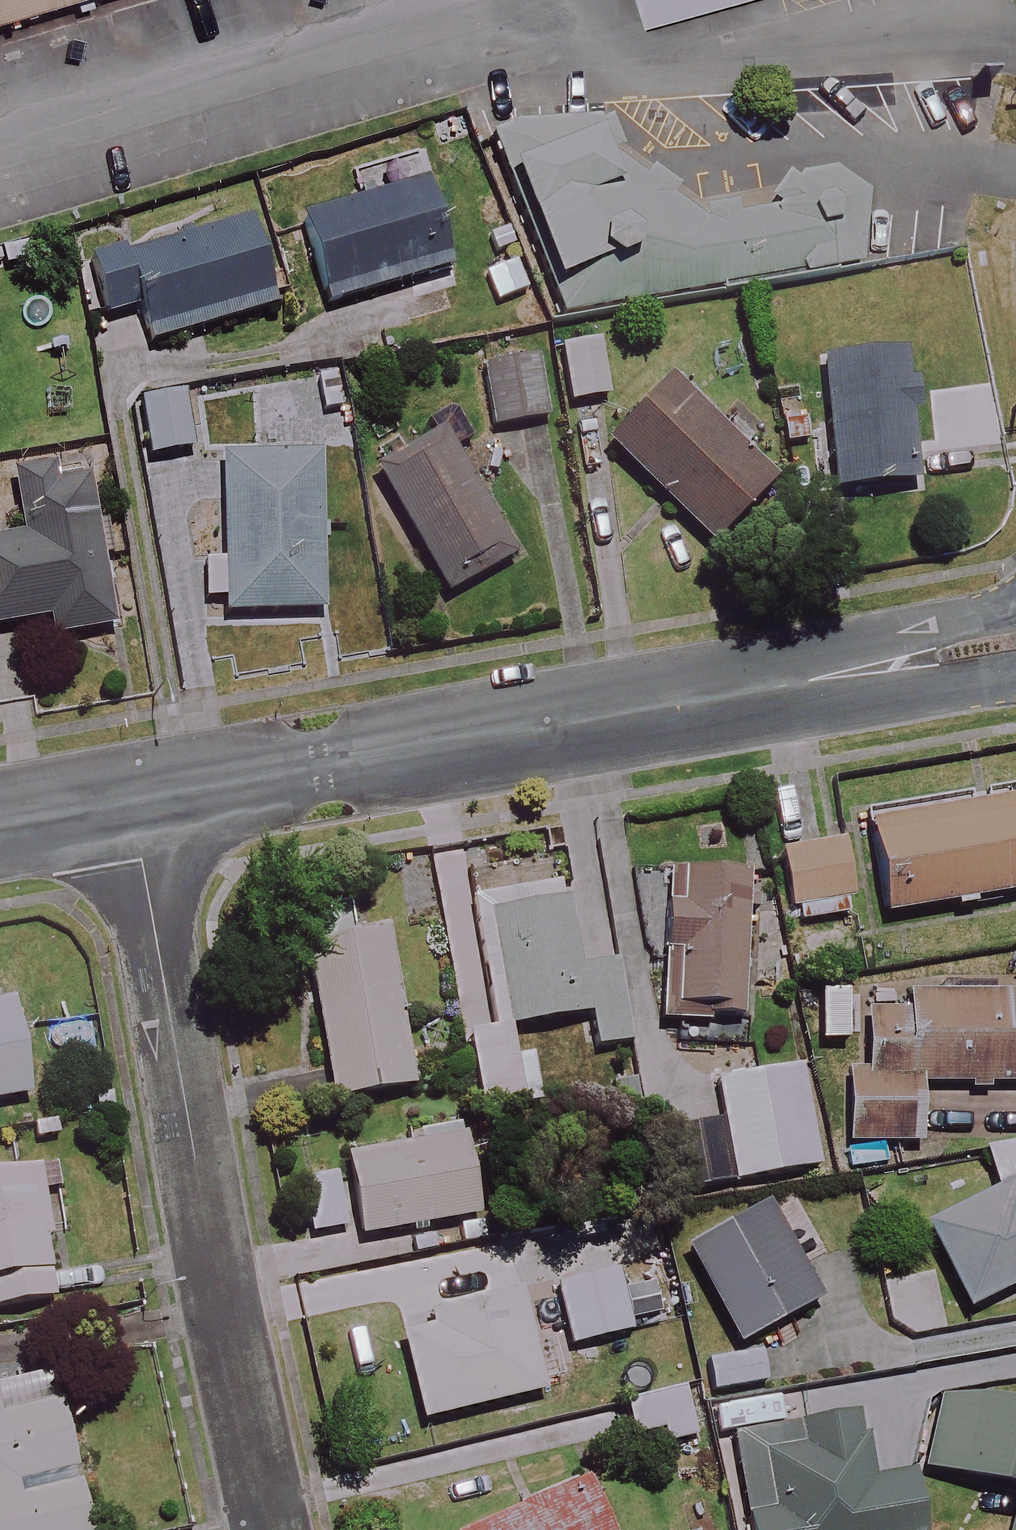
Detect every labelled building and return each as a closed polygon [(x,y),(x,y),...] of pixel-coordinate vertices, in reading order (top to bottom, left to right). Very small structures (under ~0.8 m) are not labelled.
[(87,0),(0,0),(0,27),(87,0)] [(649,14),(697,0),(645,0),(649,14)] [(519,143),(591,313),(890,262),(901,216),(857,176),(753,211),(711,200),(655,166),(625,119),(519,143)] [(450,271),(418,155),(390,162),(398,193),(298,220),(322,306),(450,271)] [(272,307),(249,223),(78,270),(91,318),(136,305),(146,342),(272,307)] [(608,398),(598,342),(559,349),(569,405),(608,398)] [(913,485),(900,353),(821,361),(834,493),(913,485)] [(542,419),(530,363),(485,374),(497,430),(542,419)] [(771,482),(668,385),(607,450),(710,547),(771,482)] [(191,453),(185,397),(141,402),(148,458),(191,453)] [(510,561),(446,435),(377,470),(441,597),(510,561)] [(322,612),(317,454),(222,457),(226,561),(203,562),(204,601),(226,601),(227,615),(322,612)] [(84,463),(14,474),(25,542),(0,546),(0,631),(51,623),(53,640),(110,631),(84,463)] [(868,827),(884,918),(1015,895),(1015,801),(868,827)] [(854,914),(841,842),(779,854),(792,925),(854,914)] [(517,1056),(512,1030),(584,1016),(590,1050),(633,1042),(618,963),(577,971),(564,904),(554,848),(431,871),(477,1118),(543,1106),(533,1053),(517,1056)] [(744,878),(669,877),(669,914),(662,913),(661,1016),(742,1017),(744,878)] [(413,1087),(383,935),(308,950),(338,1102),(413,1087)] [(909,998),(909,1015),(876,1015),(877,1076),(847,1076),(848,1146),(921,1145),(920,1089),(1015,1088),(1015,997),(909,998)] [(10,1003),(0,1005),(0,1103),(30,1096),(10,1003)] [(818,1166),(799,1066),(715,1083),(723,1126),(660,1139),(671,1195),(818,1166)] [(480,1220),(467,1141),(342,1161),(344,1174),(302,1181),(310,1234),(358,1226),(360,1239),(480,1220)] [(44,1191),(60,1188),(56,1167),(0,1175),(0,1309),(54,1300),(45,1238),(51,1237),(44,1191)] [(1014,1193),(1010,1185),(923,1227),(964,1312),(1015,1287),(1015,1192),(1014,1193)] [(817,1302),(767,1213),(694,1254),(744,1343),(817,1302)] [(630,1333),(615,1273),(556,1288),(571,1348),(630,1333)] [(534,1350),(518,1290),(429,1313),(433,1329),(400,1337),(422,1425),(564,1388),(553,1345),(534,1350)] [(777,1351),(709,1361),(714,1392),(782,1381),(777,1351)] [(50,1371),(0,1382),(0,1529),(87,1529),(50,1371)] [(683,1394),(625,1416),(634,1440),(660,1430),(668,1451),(700,1439),(683,1394)] [(783,1394),(717,1406),(723,1439),(734,1437),(750,1529),(928,1529),(918,1474),(870,1483),(858,1415),(789,1427),(783,1394)] [(943,1394),(926,1470),(1015,1491),(1015,1411),(943,1394)] [(589,1476),(462,1529),(612,1529),(589,1476)]
